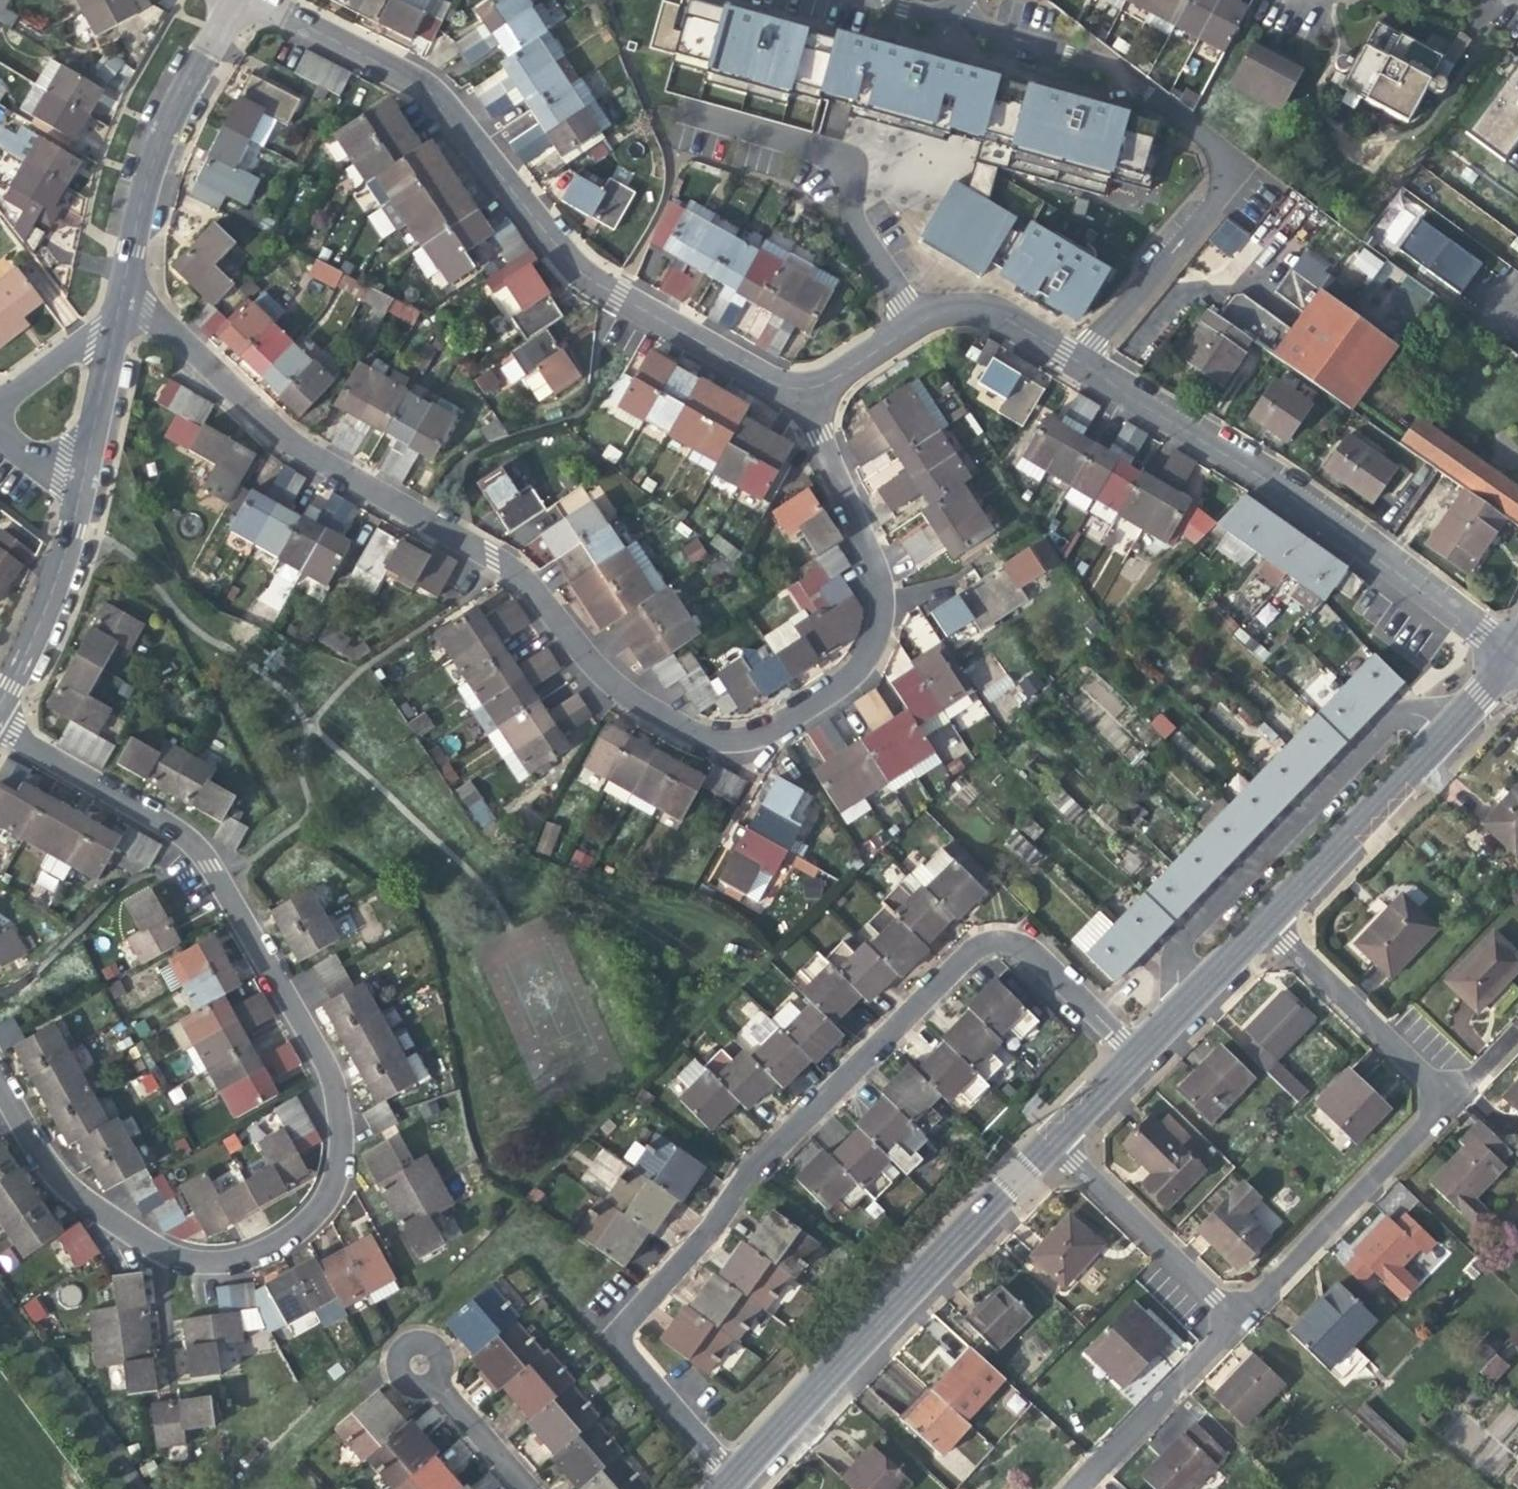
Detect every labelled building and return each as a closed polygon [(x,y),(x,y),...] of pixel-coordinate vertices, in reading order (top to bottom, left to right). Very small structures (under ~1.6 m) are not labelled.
[(5,9),(11,0),(0,0),(0,6),(5,9)] [(82,12),(104,0),(75,0),(82,12)] [(131,0),(104,0),(82,12),(96,38),(139,15),(133,3),(131,0)] [(331,1),(347,9),(359,15),(366,0),(332,0),(331,1)] [(423,15),(393,0),(366,0),(359,15),(385,28),(410,40),(413,34),(423,15)] [(423,15),(429,4),(422,0),(393,0),(423,15)] [(491,36),(531,9),(525,0),(494,0),(476,12),(481,20),(484,25),(491,36)] [(675,54),(681,33),(673,30),(681,5),(682,0),(663,0),(649,47),(675,54)] [(1118,9),(1123,0),(1101,0),(1118,9)] [(1155,0),(1127,0),(1148,11),(1155,0)] [(1148,11),(1174,25),(1188,0),(1155,0),(1148,11)] [(1218,0),(1188,0),(1174,25),(1198,38),(1218,0)] [(1231,0),(1218,0),(1198,38),(1192,48),(1218,62),(1246,8),(1240,5),(1233,1),(1231,0)] [(675,54),(710,64),(725,11),(690,1),(688,8),(681,33),(675,54)] [(531,9),(491,36),(498,46),(502,52),(506,59),(545,34),(556,26),(541,3),(531,9)] [(673,30),(681,33),(688,8),(681,5),(673,30)] [(725,11),(710,64),(707,73),(789,96),(790,92),(792,84),(806,33),(808,27),(791,22),(790,28),(768,22),(758,20),(760,15),(760,14),(727,5),(725,11)] [(5,9),(0,6),(0,21),(12,28),(18,17),(5,9)] [(1168,36),(1174,25),(1148,11),(1143,22),(1168,36)] [(441,24),(423,15),(413,34),(431,43),(441,24)] [(1407,120),(1425,89),(1430,79),(1433,73),(1442,58),(1378,24),(1364,49),(1358,60),(1350,75),(1344,87),(1407,120)] [(461,55),(491,36),(484,25),(454,45),(461,55)] [(822,92),(823,89),(836,41),(806,33),(792,84),(822,92)] [(506,78),(514,89),(554,63),(561,58),(545,34),(506,59),(498,65),(503,73),(506,78)] [(498,46),(491,36),(461,55),(468,66),(498,46)] [(836,41),(823,89),(854,97),(852,105),(851,108),(949,135),(980,143),(997,80),(967,71),(968,66),(935,56),(933,62),(902,53),(904,48),(871,38),(869,44),(838,36),(836,41)] [(1279,112),(1301,70),(1278,58),(1250,43),(1228,85),(1279,112)] [(306,79),(319,55),(307,49),(295,73),(306,79)] [(673,63),(707,73),(710,64),(675,54),(673,63)] [(331,61),(319,55),(306,79),(318,85),(331,61)] [(1338,69),(1350,75),(1358,60),(1348,56),(1346,59),(1343,58),(1339,58),(1336,61),(1335,64),(1338,69)] [(104,91),(95,85),(61,65),(49,58),(34,83),(46,91),(89,116),(96,105),(104,91)] [(65,60),(61,65),(95,85),(98,80),(65,60)] [(341,66),(331,61),(318,85),(329,91),(341,66)] [(1465,130),(1505,161),(1517,144),(1517,61),(1465,130)] [(554,63),(514,89),(521,99),(525,106),(529,111),(569,85),(554,63)] [(353,73),(341,66),(329,91),(341,97),(353,73)] [(787,105),(789,96),(707,73),(705,82),(787,105)] [(238,101),(264,115),(288,127),(301,101),(251,75),(245,87),(238,101)] [(485,108),(514,89),(506,78),(478,96),(485,108)] [(537,124),(544,135),(595,101),(579,78),(569,85),(529,111),(533,118),(537,124)] [(1434,81),(1430,79),(1425,89),(1434,94),(1435,91),(1439,92),(1443,90),(1446,87),(1446,83),(1445,81),(1440,78),(1437,78),(1434,81)] [(1104,196),(1109,179),(1011,153),(1029,88),(997,80),(980,143),(975,161),(997,167),(1104,196)] [(1200,98),(1176,81),(1168,92),(1192,109),(1200,98)] [(1011,153),(1109,179),(1126,116),(1128,109),(1095,100),(1094,102),(1093,106),(1084,104),(1061,97),(1063,92),(1031,83),(1029,88),(1011,153)] [(820,100),(821,96),(822,92),(792,84),(790,92),(820,100)] [(521,99),(514,89),(485,108),(492,118),(521,99)] [(821,96),(852,105),(854,97),(823,89),(822,92),(821,96)] [(83,126),(89,116),(46,91),(31,116),(74,142),(83,126)] [(264,115),(238,101),(224,128),(250,142),(264,115)] [(595,101),(544,135),(551,145),(555,151),(559,158),(560,157),(597,133),(610,124),(595,101)] [(336,136),(351,158),(401,125),(395,116),(386,103),(336,136)] [(947,141),(949,135),(851,108),(850,115),(947,141)] [(1126,116),(1109,179),(1149,190),(1161,146),(1152,143),(1157,124),(1126,116)] [(516,154),(544,135),(537,124),(508,142),(516,154)] [(367,183),(376,177),(417,150),(409,137),(401,125),(351,158),(367,183)] [(24,162),(39,137),(23,127),(17,137),(3,128),(0,133),(0,148),(24,162)] [(210,155),(237,169),(250,142),(224,128),(216,142),(210,155)] [(565,165),(585,152),(602,141),(597,133),(560,157),(565,165)] [(551,145),(544,135),(516,154),(523,164),(551,145)] [(39,137),(24,162),(67,187),(74,175),(82,162),(39,137)] [(604,139),(602,141),(585,152),(593,164),(612,151),(604,139)] [(376,177),(393,201),(445,167),(437,155),(428,142),(417,150),(376,177)] [(237,169),(210,155),(197,180),(225,195),(246,206),(260,180),(237,169)] [(975,161),(966,191),(988,203),(997,167),(975,161)] [(51,227),(58,216),(52,212),(59,201),(60,198),(67,187),(24,162),(9,187),(11,189),(22,196),(16,206),(26,212),(37,219),(51,227)] [(393,201),(407,223),(459,189),(452,178),(445,167),(393,201)] [(576,175),(561,202),(589,217),(613,231),(634,193),(606,177),(600,189),(576,175)] [(225,195),(197,180),(189,195),(217,210),(225,195)] [(988,203),(966,191),(953,183),(918,242),(979,278),(989,261),(1009,227),(1014,219),(988,203)] [(5,200),(16,206),(22,196),(11,189),(5,200)] [(407,223),(423,247),(475,212),(466,200),(459,189),(407,223)] [(683,210),(709,224),(715,214),(688,200),(683,210)] [(65,204),(59,201),(52,212),(58,216),(62,209),(65,204)] [(687,265),(709,224),(683,210),(661,250),(670,255),(676,258),(687,265)] [(21,220),(32,226),(37,219),(26,212),(21,220)] [(439,269),(441,267),(465,252),(490,235),(488,232),(481,222),(475,212),(423,247),(413,253),(408,256),(423,278),(438,268),(439,269)] [(1227,217),(1208,239),(1230,258),(1249,236),(1227,217)] [(1481,263),(1420,218),(1398,247),(1459,293),(1481,263)] [(488,232),(490,235),(495,243),(515,229),(508,219),(488,232)] [(32,226),(21,220),(14,231),(34,255),(46,235),(32,226)] [(709,224),(687,265),(699,271),(704,274),(711,278),(734,237),(709,224)] [(173,268),(211,303),(215,307),(234,287),(215,268),(235,246),(213,225),(188,252),(173,268)] [(1024,236),(1004,270),(1002,273),(1018,283),(1014,291),(1056,317),(1062,308),(1079,319),(1084,311),(1101,281),(1107,272),(1088,261),(1052,239),(1030,226),(1024,236)] [(989,261),(1004,270),(1024,236),(1009,227),(989,261)] [(522,240),(515,229),(495,243),(502,253),(522,240)] [(1055,233),(1052,239),(1088,261),(1091,255),(1055,233)] [(724,284),(735,290),(757,250),(734,237),(711,278),(719,282),(724,284)] [(757,250),(782,264),(788,253),(763,239),(757,250)] [(529,250),(522,240),(502,253),(508,263),(529,250)] [(1363,247),(1350,265),(1371,281),(1384,263),(1363,247)] [(1316,287),(1331,268),(1305,249),(1291,268),(1316,287)] [(536,261),(529,250),(508,263),(516,274),(530,265),(536,261)] [(782,264),(757,250),(735,290),(748,298),(753,301),(760,304),(782,264)] [(465,252),(441,267),(451,282),(475,267),(465,252)] [(788,253),(782,264),(805,276),(811,266),(788,253)] [(669,298),(687,265),(676,258),(658,292),(669,298)] [(336,284),(342,272),(337,270),(317,259),(310,273),(335,286),(336,284)] [(507,312),(545,287),(538,277),(530,265),(516,274),(508,263),(485,279),(507,312)] [(783,317),(805,276),(782,264),(760,304),(766,307),(771,310),(783,317)] [(699,271),(687,265),(669,298),(680,304),(699,271)] [(1297,302),(1310,283),(1289,267),(1275,286),(1297,302)] [(22,328),(16,321),(22,316),(42,301),(17,268),(0,282),(0,346),(22,328)] [(360,281),(342,272),(336,284),(362,297),(368,285),(360,281)] [(1414,316),(1432,296),(1408,275),(1390,296),(1414,316)] [(805,276),(783,317),(795,323),(802,327),(809,331),(831,290),(805,276)] [(1108,285),(1101,281),(1084,311),(1091,314),(1108,285)] [(1310,283),(1297,302),(1283,321),(1264,348),(1349,409),(1350,410),(1397,345),(1348,310),(1310,283)] [(717,323),(735,290),(724,284),(706,317),(717,323)] [(361,298),(377,307),(388,312),(395,299),(381,292),(368,285),(362,297),(361,298)] [(171,301),(177,307),(192,292),(185,286),(171,301)] [(545,287),(507,312),(526,341),(546,327),(563,316),(545,287)] [(259,288),(248,300),(275,325),(286,313),(259,288)] [(748,298),(735,290),(717,323),(730,331),(748,298)] [(1231,294),(1217,315),(1242,333),(1262,306),(1240,291),(1231,294)] [(199,300),(192,292),(177,307),(185,315),(199,300)] [(232,349),(243,359),(275,325),(248,300),(229,321),(216,334),(232,349)] [(193,322),(203,332),(221,313),(215,307),(211,303),(193,322)] [(1264,348),(1283,321),(1262,306),(1242,333),(1251,339),(1264,348)] [(381,325),(388,312),(377,307),(370,319),(381,325)] [(1198,322),(1202,325),(1241,353),(1251,339),(1242,333),(1217,315),(1208,308),(1198,322)] [(765,350),(783,317),(771,310),(753,343),(765,350)] [(216,334),(229,321),(221,313),(203,332),(211,340),(216,334)] [(28,324),(22,316),(16,321),(22,328),(25,326),(28,324)] [(795,323),(783,317),(765,350),(777,356),(795,323)] [(295,344),(275,325),(243,359),(253,369),(263,378),(295,344)] [(1243,355),(1241,353),(1202,325),(1179,356),(1202,372),(1221,386),(1243,355)] [(518,366),(556,342),(546,327),(526,341),(509,352),(518,366)] [(1502,343),(1497,339),(1493,345),(1498,349),(1502,343)] [(556,342),(518,366),(543,402),(580,378),(567,358),(556,342)] [(976,363),(989,370),(995,360),(1002,350),(989,342),(976,363)] [(315,363),(295,344),(263,378),(273,388),(283,397),(315,363)] [(325,353),(315,363),(283,397),(293,406),(302,415),(334,381),(341,368),(325,353)] [(608,399),(645,420),(674,367),(662,360),(650,354),(635,381),(622,374),(615,386),(608,399)] [(1005,402),(1021,376),(995,360),(989,370),(980,386),(1005,402)] [(350,411),(361,417),(383,378),(359,364),(336,404),(345,409),(350,411)] [(645,420),(669,433),(698,380),(688,374),(674,367),(645,420)] [(497,385),(487,371),(473,380),(483,395),(497,385)] [(1021,376),(1005,402),(998,413),(1023,428),(1046,390),(1031,382),(1021,376)] [(383,378),(361,417),(372,424),(378,427),(385,431),(407,391),(383,378)] [(157,403),(167,409),(181,385),(171,379),(157,403)] [(1267,428),(1284,440),(1310,403),(1276,379),(1250,416),(1267,428)] [(669,433),(694,446),(723,393),(712,387),(698,380),(669,433)] [(191,391),(181,385),(167,409),(177,415),(191,391)] [(879,424),(885,434),(926,407),(911,386),(871,413),(876,420),(879,424)] [(203,397),(191,391),(177,415),(189,422),(203,397)] [(399,439),(409,445),(431,405),(407,391),(385,431),(394,436),(399,439)] [(694,446),(719,460),(743,416),(748,406),(736,400),(723,393),(694,446)] [(1060,425),(1071,432),(1089,402),(1078,396),(1060,425)] [(215,404),(203,397),(189,422),(201,428),(203,423),(215,404)] [(1089,402),(1071,432),(1082,438),(1100,409),(1089,402)] [(456,419),(431,405),(409,445),(425,454),(433,458),(456,419)] [(926,407),(885,434),(893,445),(896,450),(900,457),(941,430),(926,407)] [(344,447),(361,417),(350,411),(333,441),(344,447)] [(743,416),(719,460),(744,473),(767,429),(757,423),(743,416)] [(372,424),(361,417),(344,447),(355,453),(372,424)] [(1047,473),(1071,432),(1060,425),(1055,422),(1048,418),(1023,459),(1047,473)] [(1464,489),(1505,517),(1517,526),(1517,492),(1517,491),(1517,488),(1418,419),(1400,444),(1441,472),(1464,489)] [(217,466),(232,440),(203,423),(201,428),(189,422),(177,443),(217,466)] [(856,453),(885,434),(879,424),(849,444),(856,453)] [(1109,454),(1119,460),(1136,430),(1126,424),(1109,454)] [(767,429),(744,473),(769,487),(793,443),(781,436),(767,429)] [(908,469),(915,480),(956,453),(941,430),(900,457),(904,463),(908,469)] [(1136,430),(1119,460),(1130,467),(1148,437),(1136,430)] [(1088,442),(1082,438),(1071,432),(1047,473),(1070,487),(1095,446),(1088,442)] [(893,445),(885,434),(856,453),(863,465),(893,445)] [(1352,486),(1371,500),(1394,467),(1348,435),(1326,467),(1352,486)] [(403,455),(409,445),(399,439),(382,469),(392,474),(403,455)] [(232,440),(217,466),(204,490),(229,504),(257,454),(248,449),(232,440)] [(603,459),(618,469),(626,455),(611,445),(603,459)] [(711,474),(719,460),(694,446),(686,461),(711,474)] [(1094,501),(1119,460),(1109,454),(1104,451),(1095,446),(1070,487),(1094,501)] [(956,453),(915,480),(923,491),(927,497),(932,505),(964,484),(973,478),(956,453)] [(1157,482),(1168,489),(1185,459),(1174,453),(1157,482)] [(1185,459),(1168,489),(1180,496),(1197,467),(1185,459)] [(744,473),(719,460),(711,474),(736,488),(744,473)] [(1130,467),(1119,460),(1094,501),(1119,516),(1143,474),(1137,471),(1130,467)] [(267,497),(278,504),(296,474),(284,467),(267,497)] [(478,484),(494,509),(518,493),(502,468),(478,484)] [(885,499),(915,480),(908,469),(878,489),(885,499)] [(769,487),(744,473),(736,488),(761,501),(769,487)] [(296,474),(278,504),(289,510),(306,480),(296,474)] [(1143,530),(1168,489),(1157,482),(1151,479),(1143,474),(1119,516),(1143,530)] [(923,491),(915,480),(885,499),(893,511),(923,491)] [(933,524),(939,534),(980,507),(964,484),(932,505),(924,511),(928,518),(933,524)] [(530,485),(518,493),(494,509),(503,522),(511,534),(547,511),(543,505),(530,485)] [(580,489),(569,496),(555,505),(566,521),(542,537),(551,550),(558,560),(609,526),(583,487),(580,489)] [(798,529),(824,513),(816,501),(808,489),(771,513),(787,537),(798,529)] [(1180,496),(1168,489),(1143,530),(1167,544),(1169,541),(1192,503),(1186,500),(1180,496)] [(1445,556),(1461,567),(1488,528),(1494,532),(1505,517),(1464,489),(1426,543),(1445,556)] [(255,545),(278,504),(267,497),(262,495),(253,490),(230,531),(255,545)] [(565,490),(543,505),(547,511),(555,505),(569,496),(565,490)] [(316,525),(326,531),(343,500),(333,495),(316,525)] [(1245,497),(1218,523),(1217,524),(1324,600),(1336,584),(1347,570),(1245,497)] [(343,500),(326,531),(338,537),(355,507),(343,500)] [(1192,503),(1169,541),(1188,553),(1217,524),(1218,523),(1192,503)] [(289,510),(278,504),(255,545),(278,558),(302,517),(295,513),(289,510)] [(980,507),(939,534),(947,545),(951,551),(955,558),(996,531),(980,507)] [(824,513),(798,529),(816,557),(835,544),(842,540),(824,513)] [(302,572),(326,531),(316,525),(310,522),(302,517),(278,558),(302,572)] [(910,553),(939,534),(933,524),(904,543),(910,553)] [(624,548),(609,526),(558,560),(566,572),(572,582),(624,548)] [(416,586),(432,558),(389,535),(377,528),(348,579),(375,594),(382,581),(388,571),(416,586)] [(1480,553),(1494,532),(1488,528),(1461,567),(1467,571),(1480,553)] [(2,531),(0,534),(0,594),(13,577),(31,553),(2,531)] [(338,537),(326,531),(302,572),(326,586),(350,544),(344,541),(338,537)] [(947,545),(939,534),(910,553),(918,564),(947,545)] [(711,545),(737,565),(744,555),(718,536),(711,545)] [(697,537),(681,547),(691,563),(707,553),(697,537)] [(637,539),(624,548),(572,582),(580,594),(588,606),(640,572),(653,563),(637,539)] [(1025,552),(1041,577),(1062,563),(1046,539),(1025,552)] [(844,557),(835,544),(816,557),(813,559),(814,561),(817,566),(821,572),(844,557)] [(459,562),(436,550),(432,558),(416,586),(438,599),(459,562)] [(1006,565),(1022,590),(1041,577),(1025,552),(1006,565)] [(850,567),(844,557),(821,572),(828,582),(838,575),(850,567)] [(803,575),(817,566),(814,561),(800,571),(803,575)] [(1022,590),(1006,565),(995,572),(982,581),(1005,617),(1029,601),(1022,590)] [(432,609),(438,599),(416,586),(388,571),(382,581),(432,609)] [(656,596),(640,572),(588,606),(595,617),(604,630),(617,621),(656,596)] [(820,601),(803,575),(785,587),(802,612),(820,601)] [(845,585),(838,575),(828,582),(818,588),(825,598),(845,585)] [(969,589),(958,596),(975,621),(982,632),(1005,617),(982,581),(969,589)] [(852,597),(845,585),(825,598),(832,609),(852,597)] [(625,634),(632,644),(684,610),(669,587),(656,596),(617,621),(625,634)] [(1284,606),(1273,595),(1252,618),(1263,629),(1284,606)] [(949,638),(975,621),(958,596),(932,613),(949,638)] [(860,608),(852,597),(832,609),(840,621),(860,608)] [(485,621),(493,633),(522,613),(515,602),(485,621)] [(91,630),(77,656),(103,670),(118,644),(131,651),(145,625),(106,604),(91,630)] [(865,604),(860,608),(840,621),(831,626),(844,646),(858,636),(862,629),(864,616),(865,604)] [(793,644),(810,669),(823,661),(844,647),(844,646),(831,626),(840,621),(832,609),(821,610),(793,628),(800,639),(793,644)] [(454,658),(493,633),(485,621),(483,617),(477,610),(439,635),(454,658)] [(649,669),(651,668),(674,653),(701,635),(684,610),(632,644),(640,657),(649,669)] [(522,613),(493,633),(500,644),(530,625),(522,613)] [(906,621),(918,652),(939,644),(927,613),(906,621)] [(1239,627),(1232,635),(1262,659),(1268,652),(1239,627)] [(322,642),(343,653),(348,643),(350,639),(329,628),(322,642)] [(500,644),(493,633),(454,658),(469,682),(508,656),(504,650),(500,644)] [(443,665),(454,658),(439,635),(428,642),(443,665)] [(355,646),(348,643),(343,653),(356,660),(370,650),(365,641),(355,646)] [(810,669),(793,644),(777,654),(794,680),(810,669)] [(517,669),(523,679),(553,660),(546,649),(517,669)] [(929,659),(915,668),(948,717),(951,721),(975,705),(940,652),(929,659)] [(651,668),(658,679),(681,664),(674,653),(651,668)] [(746,701),(738,706),(743,713),(769,696),(794,680),(777,654),(751,671),(744,661),(727,673),(746,701)] [(48,708),(70,720),(82,727),(93,733),(98,735),(112,710),(88,697),(103,670),(77,656),(64,679),(48,708)] [(475,711),(523,679),(517,669),(513,664),(508,656),(469,682),(459,688),(475,711)] [(1377,657),(1347,687),(1374,713),(1388,699),(1403,683),(1377,657)] [(553,660),(523,679),(531,691),(561,671),(553,660)] [(665,690),(679,681),(688,675),(681,664),(658,679),(665,690)] [(679,681),(686,692),(708,678),(701,667),(688,675),(679,681)] [(923,733),(948,717),(915,668),(906,674),(891,684),(908,710),(923,733)] [(746,701),(727,673),(711,683),(715,689),(722,699),(715,703),(723,716),(738,706),(746,701)] [(1028,673),(1018,687),(1031,697),(1042,684),(1028,673)] [(1078,690),(1116,718),(1127,702),(1089,675),(1078,690)] [(686,692),(693,703),(715,689),(711,683),(708,678),(686,692)] [(531,691),(523,679),(475,711),(490,735),(500,729),(539,703),(534,695),(531,691)] [(1361,727),(1374,713),(1347,687),(1320,716),(1347,742),(1361,727)] [(700,713),(715,703),(722,699),(715,689),(693,703),(700,713)] [(866,696),(885,725),(895,719),(876,690),(866,696)] [(547,714),(554,726),(584,706),(576,695),(547,714)] [(874,733),(885,725),(866,696),(855,704),(874,733)] [(515,751),(554,726),(547,714),(543,709),(539,703),(500,729),(515,751)] [(1239,704),(1235,721),(1255,726),(1259,709),(1239,704)] [(584,706),(554,726),(561,736),(591,717),(584,706)] [(895,719),(885,725),(912,765),(935,750),(923,733),(908,710),(901,715),(895,719)] [(418,737),(434,726),(424,711),(408,722),(418,737)] [(1149,723),(1165,739),(1177,728),(1162,711),(1149,723)] [(1332,757),(1347,742),(1320,716),(1291,745),(1318,771),(1332,757)] [(820,726),(839,756),(850,749),(830,719),(820,726)] [(58,742),(70,748),(82,727),(70,720),(58,742)] [(584,766),(609,780),(632,737),(622,732),(607,724),(584,766)] [(912,765),(885,725),(874,733),(868,737),(861,741),(888,781),(912,765)] [(554,726),(515,751),(529,773),(568,747),(564,740),(561,736),(554,726)] [(828,763),(839,756),(820,726),(808,734),(828,763)] [(70,748),(81,754),(93,733),(82,727),(70,748)] [(81,754),(92,761),(104,739),(98,735),(93,733),(81,754)] [(603,789),(627,802),(656,750),(646,745),(632,737),(609,780),(603,789)] [(116,746),(104,739),(92,761),(104,767),(116,746)] [(117,765),(146,780),(160,754),(132,739),(117,765)] [(850,749),(839,756),(866,796),(888,781),(861,741),(856,745),(850,749)] [(167,743),(160,754),(146,780),(159,787),(170,794),(191,756),(167,743)] [(1303,786),(1318,771),(1291,745),(1261,777),(1288,803),(1303,786)] [(669,758),(656,750),(627,802),(652,816),(657,808),(681,764),(669,758)] [(529,773),(515,751),(504,759),(518,780),(529,773)] [(184,801),(196,808),(210,783),(217,771),(191,756),(170,794),(184,801)] [(866,796),(839,756),(828,763),(821,768),(814,772),(841,812),(866,796)] [(0,769),(0,789),(3,791),(5,792),(20,765),(7,758),(0,769)] [(715,763),(706,778),(702,786),(713,792),(725,769),(715,763)] [(682,822),(702,786),(706,778),(694,771),(681,764),(657,808),(682,822)] [(737,775),(725,769),(713,792),(724,798),(737,775)] [(42,781),(29,773),(24,782),(37,789),(42,781)] [(749,782),(737,775),(724,798),(736,804),(749,782)] [(1274,817),(1288,803),(1261,777),(1232,807),(1259,832),(1274,817)] [(769,797),(804,816),(814,797),(779,778),(769,797)] [(15,798),(0,824),(0,828),(23,841),(24,839),(49,796),(42,792),(37,789),(24,782),(15,798)] [(236,797),(210,783),(196,808),(222,822),(226,815),(236,797)] [(460,793),(467,804),(478,797),(471,786),(460,793)] [(1504,802),(1483,824),(1516,854),(1517,851),(1517,786),(1504,802)] [(1136,805),(1117,789),(1109,800),(1138,824),(1146,814),(1144,813),(1146,810),(1138,803),(1136,805)] [(15,798),(5,792),(3,791),(0,796),(0,824),(15,798)] [(1066,820),(1080,811),(1069,793),(1055,802),(1066,820)] [(48,854),(73,809),(61,802),(49,796),(24,839),(23,841),(48,855),(48,854)] [(872,806),(866,796),(841,812),(847,822),(872,806)] [(806,817),(804,816),(769,797),(760,813),(750,830),(787,851),(794,838),(806,817)] [(1246,845),(1259,832),(1232,807),(1204,836),(1231,862),(1246,845)] [(73,809),(48,854),(71,866),(74,868),(99,823),(87,817),(73,809)] [(212,839),(224,846),(237,821),(226,815),(222,822),(212,839)] [(249,828),(237,821),(224,846),(236,852),(249,828)] [(552,855),(560,825),(543,821),(536,851),(552,855)] [(111,889),(148,868),(138,863),(129,857),(115,849),(122,837),(112,831),(99,823),(74,868),(111,889)] [(128,826),(122,837),(115,849),(129,857),(142,834),(128,826)] [(759,903),(787,851),(750,830),(740,849),(721,882),(759,903)] [(151,839),(142,834),(129,857),(138,863),(151,839)] [(1023,836),(1013,844),(1029,864),(1039,856),(1023,836)] [(1217,876),(1231,862),(1204,836),(1176,865),(1202,891),(1217,876)] [(808,846),(794,838),(787,851),(802,859),(808,846)] [(161,845),(151,839),(138,863),(148,868),(149,867),(161,845)] [(926,888),(957,918),(960,921),(974,906),(987,893),(982,888),(990,880),(953,843),(945,851),(943,850),(926,866),(937,877),(926,888)] [(65,876),(71,866),(48,854),(48,855),(43,864),(65,876)] [(795,857),(791,868),(816,875),(819,865),(795,857)] [(1188,905),(1202,891),(1176,865),(1146,895),(1173,921),(1188,905)] [(944,931),(957,918),(926,888),(912,874),(884,903),(887,906),(928,947),(944,931)] [(141,931),(167,917),(152,890),(126,904),(141,931)] [(279,927),(285,939),(326,916),(312,891),(271,914),(279,927)] [(1159,936),(1173,921),(1146,895),(1116,926),(1143,952),(1159,936)] [(1437,928),(1401,895),(1379,918),(1356,943),(1391,976),(1437,928)] [(931,950),(928,947),(887,906),(868,925),(879,936),(869,945),(899,975),(903,978),(918,963),(931,950)] [(340,941),(326,916),(285,939),(293,952),(299,964),(340,941)] [(175,933),(167,917),(141,931),(129,938),(144,964),(181,943),(175,933)] [(1132,963),(1143,952),(1116,926),(1089,955),(1116,981),(1132,963)] [(27,955),(12,929),(0,935),(0,970),(27,955)] [(1493,933),(1447,981),(1457,991),(1462,986),(1483,1006),(1495,994),(1517,969),(1517,958),(1493,933)] [(173,958),(187,983),(228,960),(222,950),(214,935),(173,958)] [(887,988),(899,975),(869,945),(867,943),(856,954),(844,943),(827,960),(864,996),(871,1004),(887,988)] [(851,1009),(864,996),(827,960),(820,953),(802,971),(813,982),(802,992),(813,1003),(835,1025),(851,1009)] [(313,968),(320,980),(343,967),(336,956),(313,968)] [(187,983),(201,1008),(224,995),(241,985),(234,972),(228,960),(187,983)] [(320,980),(326,991),(349,978),(343,967),(320,980)] [(326,991),(332,1002),(355,989),(349,978),(326,991)] [(967,1007),(971,1010),(999,1039),(1010,1028),(1022,1040),(1040,1022),(996,978),(984,990),(967,1007)] [(364,984),(355,989),(332,1002),(323,1007),(331,1021),(337,1032),(378,1009),(364,984)] [(1264,1072),(1275,1061),(1313,1021),(1283,992),(1262,1013),(1244,1031),(1253,1040),(1243,1051),(1264,1072)] [(262,993),(232,1010),(238,1021),(268,1004),(262,993)] [(184,1051),(238,1021),(232,1010),(228,1004),(224,995),(201,1008),(169,1025),(183,1052),(184,1051)] [(846,1036),(835,1025),(813,1003),(797,1018),(787,1008),(773,1022),(814,1062),(817,1065),(832,1050),(846,1036)] [(268,1004),(238,1021),(244,1032),(274,1015),(268,1004)] [(391,1032),(378,1009),(337,1032),(344,1044),(350,1055),(391,1032)] [(942,1039),(946,1042),(986,1083),(1004,1065),(992,1054),(1003,1043),(999,1039),(971,1010),(958,1023),(942,1039)] [(20,1028),(14,1017),(0,1025),(0,1039),(20,1028)] [(801,1075),(814,1062),(773,1022),(769,1018),(752,1035),(762,1045),(751,1056),(778,1082),(785,1090),(801,1075)] [(247,1038),(244,1032),(238,1021),(184,1051),(198,1076),(210,1069),(252,1046),(247,1038)] [(56,1024),(27,1041),(14,1048),(23,1062),(28,1073),(70,1049),(56,1024)] [(0,1039),(0,1048),(3,1054),(14,1048),(27,1041),(20,1028),(0,1039)] [(405,1057),(391,1032),(350,1055),(357,1067),(364,1080),(405,1057)] [(259,1058),(265,1069),(295,1052),(289,1042),(259,1058)] [(933,1054),(918,1070),(943,1096),(951,1103),(962,1093),(973,1104),(990,1087),(986,1083),(946,1042),(933,1054)] [(265,1069),(259,1058),(256,1054),(252,1046),(210,1069),(223,1092),(265,1069)] [(84,1073),(70,1049),(28,1073),(35,1085),(42,1097),(84,1073)] [(1250,1080),(1218,1049),(1212,1054),(1215,1057),(1209,1064),(1206,1061),(1197,1070),(1178,1090),(1210,1121),(1250,1080)] [(763,1097),(778,1082),(751,1056),(745,1050),(734,1061),(722,1050),(705,1068),(742,1104),(749,1111),(763,1097)] [(265,1069),(271,1081),(301,1064),(295,1052),(265,1069)] [(419,1082),(405,1057),(364,1080),(371,1092),(378,1105),(386,1101),(419,1082)] [(729,1116),(742,1104),(705,1068),(697,1060),(679,1078),(690,1088),(679,1099),(713,1132),(729,1116)] [(1275,1061),(1264,1072),(1296,1103),(1307,1092),(1275,1061)] [(885,1095),(926,1136),(944,1118),(933,1106),(943,1096),(918,1070),(910,1063),(897,1076),(881,1092),(885,1095)] [(271,1081),(265,1069),(223,1092),(236,1117),(278,1093),(275,1087),(271,1081)] [(141,1099),(160,1087),(149,1070),(131,1082),(141,1099)] [(1356,1141),(1381,1115),(1363,1096),(1367,1092),(1346,1072),(1316,1102),(1356,1141)] [(97,1096),(84,1073),(42,1097),(49,1110),(55,1120),(97,1096)] [(1504,1096),(1517,1110),(1517,1081),(1504,1096)] [(1377,1102),(1367,1092),(1363,1096),(1381,1115),(1385,1110),(1377,1102)] [(273,1108),(280,1121),(305,1108),(297,1094),(273,1108)] [(860,1127),(890,1157),(901,1146),(912,1158),(917,1152),(927,1143),(930,1140),(926,1136),(885,1095),(872,1109),(857,1124),(860,1127)] [(111,1122),(97,1096),(55,1120),(62,1134),(69,1146),(77,1141),(111,1122)] [(1038,1099),(1024,1113),(1029,1117),(1042,1103),(1038,1099)] [(362,1115),(368,1126),(392,1113),(386,1101),(378,1105),(362,1115)] [(311,1120),(305,1108),(280,1121),(285,1129),(287,1133),(311,1120)] [(399,1124),(392,1113),(368,1126),(375,1138),(399,1124)] [(86,1156),(91,1165),(132,1142),(119,1118),(111,1122),(77,1141),(86,1156)] [(1457,1140),(1464,1147),(1472,1139),(1498,1165),(1512,1151),(1478,1119),(1457,1140)] [(317,1131),(311,1120),(287,1133),(293,1145),(317,1131)] [(1153,1173),(1177,1148),(1149,1121),(1136,1134),(1125,1145),(1153,1173)] [(832,1155),(870,1193),(877,1200),(894,1183),(882,1172),(893,1161),(890,1157),(860,1127),(847,1139),(832,1155)] [(273,1167),(298,1153),(293,1145),(287,1133),(285,1129),(260,1143),(273,1167)] [(322,1140),(317,1131),(293,1145),(298,1153),(322,1140)] [(696,1185),(707,1169),(658,1134),(634,1169),(678,1201),(682,1203),(696,1185)] [(1472,1139),(1464,1147),(1448,1163),(1429,1183),(1458,1211),(1460,1209),(1471,1198),(1501,1167),(1498,1165),(1472,1139)] [(936,1146),(930,1140),(927,1143),(933,1148),(936,1146)] [(105,1191),(122,1181),(145,1169),(147,1168),(132,1142),(91,1165),(98,1178),(105,1191)] [(362,1156),(377,1183),(403,1168),(388,1142),(362,1156)] [(0,1145),(0,1171),(12,1163),(4,1151),(0,1145)] [(925,1160),(917,1152),(912,1158),(901,1146),(890,1157),(893,1161),(908,1176),(925,1160)] [(609,1188),(626,1165),(601,1148),(585,1171),(609,1188)] [(1177,1148),(1153,1173),(1142,1184),(1165,1206),(1200,1170),(1177,1148)] [(851,1212),(870,1193),(832,1155),(826,1149),(811,1163),(796,1178),(829,1211),(839,1200),(851,1212)] [(312,1178),(298,1153),(273,1167),(247,1181),(261,1206),(288,1191),(312,1178)] [(426,1156),(403,1168),(377,1183),(384,1196),(390,1205),(439,1178),(426,1156)] [(12,1163),(0,1171),(0,1204),(27,1185),(20,1175),(12,1163)] [(668,1216),(678,1201),(634,1169),(630,1166),(605,1201),(649,1233),(654,1236),(668,1216)] [(122,1181),(128,1192),(150,1180),(145,1169),(122,1181)] [(180,1187),(193,1211),(219,1196),(206,1173),(180,1187)] [(405,1233),(431,1219),(454,1206),(439,1178),(390,1205),(397,1219),(405,1233)] [(128,1192),(135,1203),(157,1191),(150,1180),(128,1192)] [(247,1181),(219,1196),(193,1211),(207,1236),(235,1220),(261,1206),(247,1181)] [(1257,1198),(1242,1183),(1197,1229),(1218,1248),(1237,1267),(1266,1237),(1242,1213),(1257,1198)] [(27,1185),(0,1204),(0,1222),(7,1232),(43,1208),(35,1197),(27,1185)] [(141,1215),(151,1210),(164,1203),(157,1191),(135,1203),(141,1215)] [(151,1210),(158,1220),(179,1208),(173,1198),(164,1203),(151,1210)] [(636,1251),(649,1233),(605,1201),(601,1198),(576,1233),(625,1267),(636,1251)] [(1471,1198),(1460,1209),(1477,1225),(1488,1214),(1471,1198)] [(51,1221),(43,1208),(7,1232),(24,1258),(55,1237),(60,1234),(51,1221)] [(186,1220),(179,1208),(158,1220),(164,1232),(186,1220)] [(761,1226),(748,1245),(793,1277),(797,1279),(821,1245),(772,1210),(761,1226)] [(1393,1225),(1417,1249),(1424,1256),(1435,1245),(1404,1214),(1393,1225)] [(1064,1285),(1097,1250),(1088,1242),(1093,1238),(1068,1215),(1051,1234),(1032,1255),(1064,1285)] [(1399,1268),(1417,1249),(1393,1225),(1386,1218),(1370,1233),(1352,1251),(1356,1255),(1361,1259),(1372,1271),(1402,1300),(1417,1285),(1399,1268)] [(431,1219),(405,1233),(420,1260),(446,1245),(431,1219)] [(79,1221),(60,1234),(55,1237),(63,1248),(86,1232),(79,1221)] [(93,1242),(86,1232),(63,1248),(70,1258),(93,1242)] [(359,1243),(346,1250),(369,1292),(393,1278),(370,1237),(359,1243)] [(1101,1245),(1093,1238),(1088,1242),(1097,1250),(1101,1245)] [(99,1251),(93,1242),(70,1258),(76,1267),(99,1251)] [(732,1259),(719,1277),(764,1309),(768,1312),(793,1277),(748,1245),(744,1242),(732,1259)] [(334,1257),(320,1265),(342,1305),(343,1306),(369,1292),(346,1250),(334,1257)] [(1361,1259),(1356,1255),(1351,1260),(1356,1265),(1361,1259)] [(318,1319),(342,1305),(320,1265),(315,1256),(303,1263),(291,1270),(313,1311),(318,1319)] [(1372,1271),(1361,1259),(1356,1265),(1351,1260),(1348,1264),(1364,1279),(1372,1271)] [(288,1325),(313,1311),(291,1270),(280,1276),(265,1284),(288,1325)] [(112,1277),(116,1307),(146,1304),(142,1273),(112,1277)] [(702,1291),(690,1308),(736,1340),(740,1343),(764,1309),(719,1277),(715,1274),(702,1291)] [(254,1283),(241,1285),(244,1311),(258,1309),(254,1283)] [(241,1285),(228,1286),(232,1313),(239,1312),(244,1311),(241,1285)] [(466,1343),(477,1356),(516,1323),(520,1319),(491,1285),(448,1322),(466,1343)] [(216,1288),(220,1314),(232,1313),(228,1286),(216,1288)] [(1030,1317),(1002,1287),(983,1305),(967,1321),(996,1350),(1030,1317)] [(1329,1367),(1371,1323),(1334,1287),(1320,1301),(1325,1306),(1316,1315),(1297,1335),(1329,1367)] [(34,1323),(48,1315),(36,1296),(22,1305),(34,1323)] [(1168,1341),(1129,1303),(1085,1348),(1124,1386),(1148,1362),(1168,1341)] [(146,1304),(116,1307),(91,1311),(94,1337),(149,1330),(148,1317),(146,1304)] [(711,1375),(736,1340),(690,1308),(686,1305),(675,1322),(661,1340),(711,1375)] [(188,1349),(216,1345),(243,1342),(239,1312),(232,1313),(220,1314),(184,1319),(186,1334),(188,1349)] [(516,1323),(477,1356),(473,1360),(488,1377),(500,1391),(505,1387),(543,1354),(516,1323)] [(1371,1323),(1329,1367),(1342,1379),(1384,1335),(1371,1323)] [(98,1367),(123,1364),(153,1360),(151,1344),(149,1330),(94,1337),(98,1367)] [(216,1345),(188,1349),(192,1379),(220,1376),(216,1345)] [(952,1370),(933,1391),(966,1421),(1004,1378),(972,1348),(952,1370)] [(543,1354),(505,1387),(518,1403),(533,1420),(571,1387),(576,1382),(548,1350),(543,1354)] [(1495,1383),(1509,1364),(1494,1352),(1479,1371),(1495,1383)] [(1283,1383),(1252,1354),(1233,1374),(1211,1396),(1241,1426),(1283,1383)] [(153,1360),(123,1364),(127,1394),(157,1390),(153,1360)] [(571,1387),(533,1420),(528,1424),(544,1441),(556,1455),(595,1421),(599,1418),(571,1387)] [(970,1425),(966,1421),(933,1391),(920,1405),(904,1422),(941,1456),(970,1425)] [(1341,1405),(1399,1459),(1411,1446),(1354,1392),(1341,1405)] [(363,1462),(366,1459),(405,1426),(392,1411),(376,1393),(334,1429),(363,1462)] [(180,1402),(183,1431),(215,1427),(211,1397),(180,1402)] [(183,1431),(180,1402),(168,1403),(151,1405),(157,1449),(185,1445),(183,1431)] [(556,1455),(552,1459),(567,1476),(578,1488),(583,1488),(619,1457),(624,1453),(595,1421),(556,1455)] [(366,1459),(393,1488),(396,1488),(433,1457),(437,1454),(424,1439),(409,1422),(405,1426),(366,1459)] [(1195,1423),(1169,1449),(1141,1478),(1152,1488),(1189,1488),(1225,1453),(1195,1423)] [(863,1463),(877,1449),(874,1446),(861,1461),(863,1463)] [(877,1449),(863,1463),(861,1461),(856,1466),(844,1479),(855,1488),(906,1488),(913,1482),(877,1449)] [(396,1488),(461,1488),(450,1477),(433,1457),(396,1488)] [(583,1488),(647,1488),(619,1457),(583,1488)]
